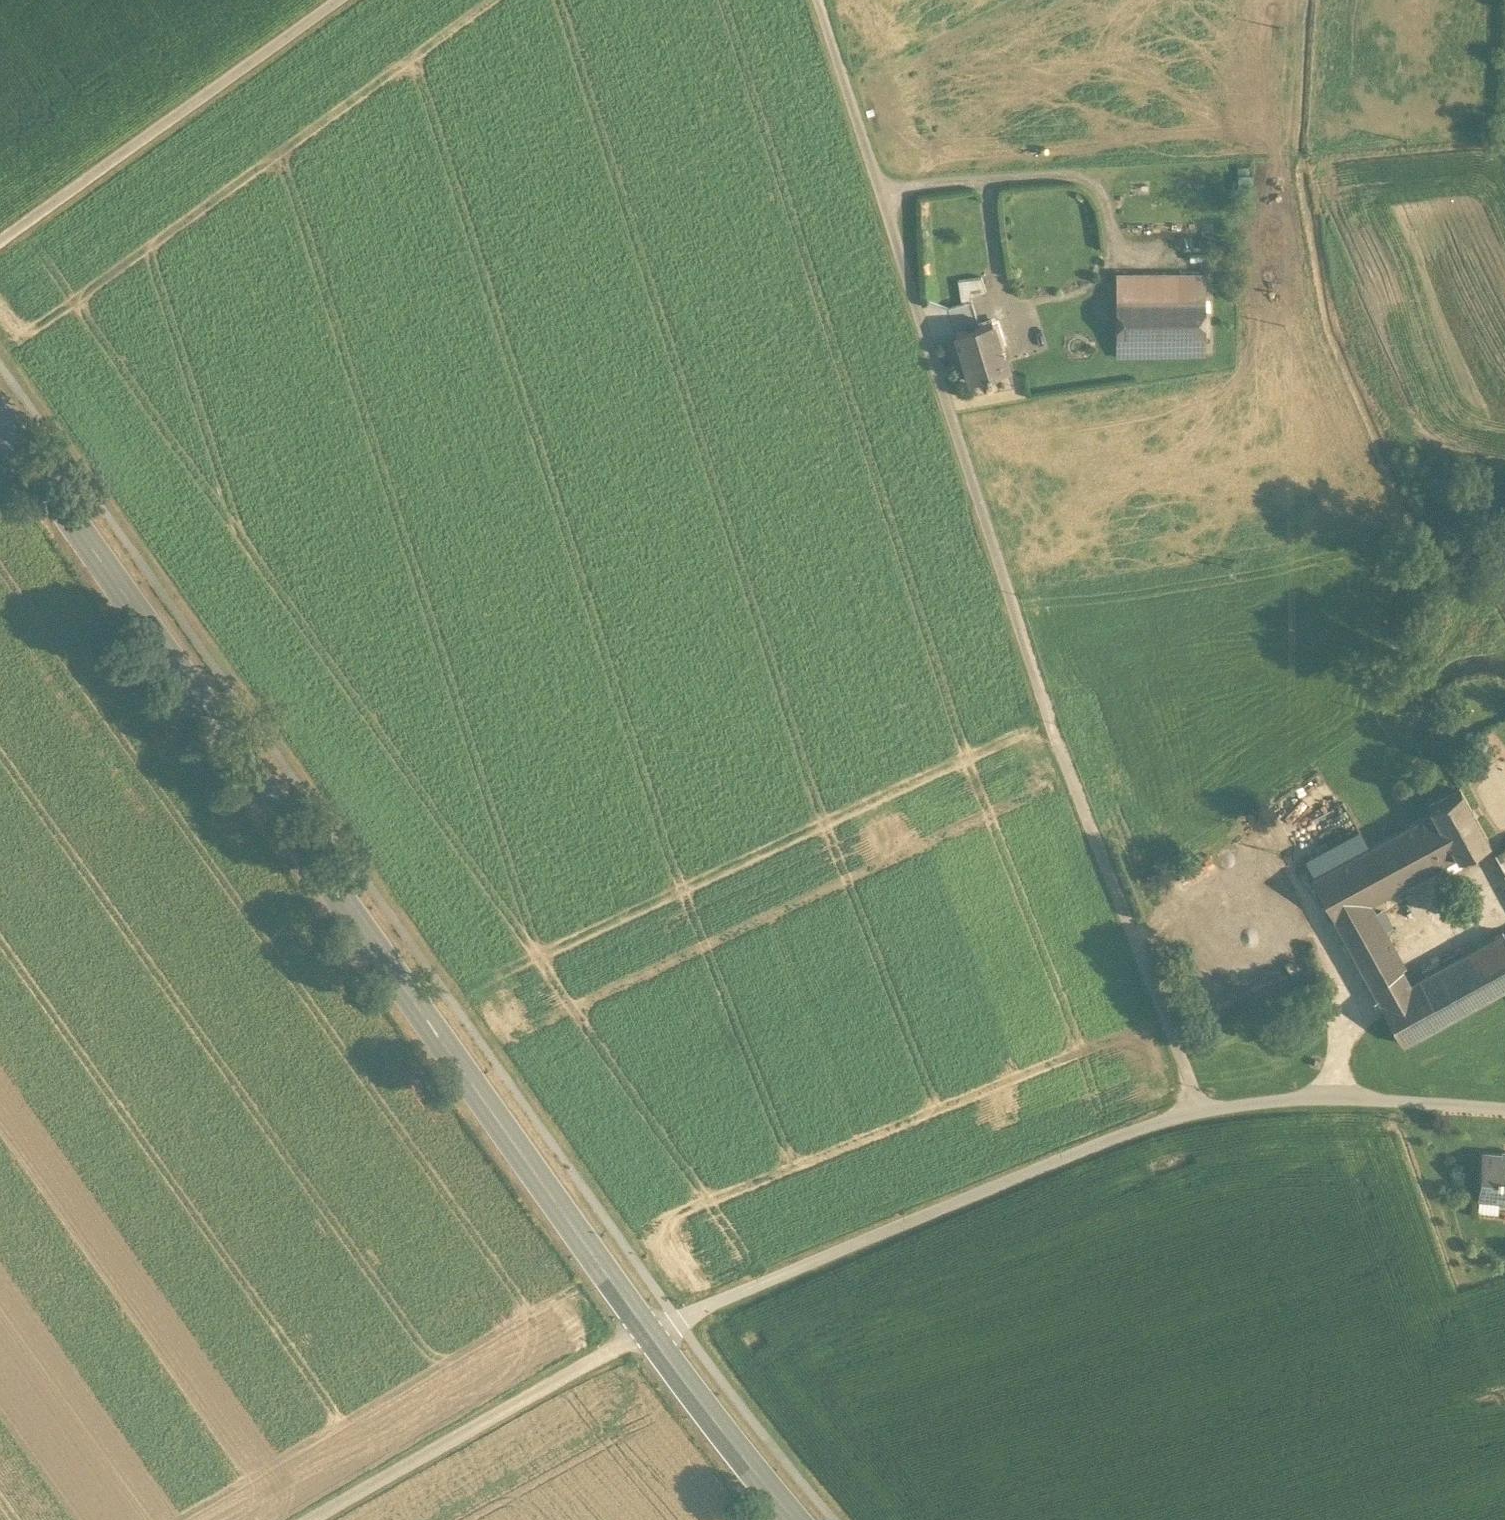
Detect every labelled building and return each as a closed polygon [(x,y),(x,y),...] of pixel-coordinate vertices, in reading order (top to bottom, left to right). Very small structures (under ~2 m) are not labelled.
[(1116,299),(1205,299),(1205,275),(1116,275),(1116,299)] [(982,277),(971,279),(974,296),(986,292),(982,277)] [(971,297),(974,296),(971,279),(959,281),(961,298),(971,297)] [(972,302),(971,297),(961,298),(962,305),(972,302)] [(1205,299),(1116,299),(1117,338),(1205,338),(1205,299)] [(979,325),(972,302),(962,305),(948,309),(955,332),(979,325)] [(955,332),(970,380),(1008,368),(1002,346),(1000,346),(992,321),(979,325),(955,332)] [(1205,338),(1117,338),(1117,355),(1205,355),(1205,338)] [(1460,788),(1429,805),(1432,810),(1455,851),(1457,855),(1488,839),(1460,788)] [(1306,822),(1323,855),(1359,836),(1341,803),(1306,822)] [(1455,851),(1432,810),(1312,877),(1362,968),(1394,949),(1367,899),(1455,851)] [(1495,851),(1504,869),(1504,845),(1495,851)] [(1411,982),(1401,963),(1368,980),(1403,1044),(1504,987),(1504,935),(1503,931),(1411,982)] [(1401,963),(1394,949),(1362,968),(1368,980),(1401,963)] [(1488,1154),(1487,1166),(1481,1166),(1478,1197),(1504,1199),(1504,1155),(1488,1154)]
